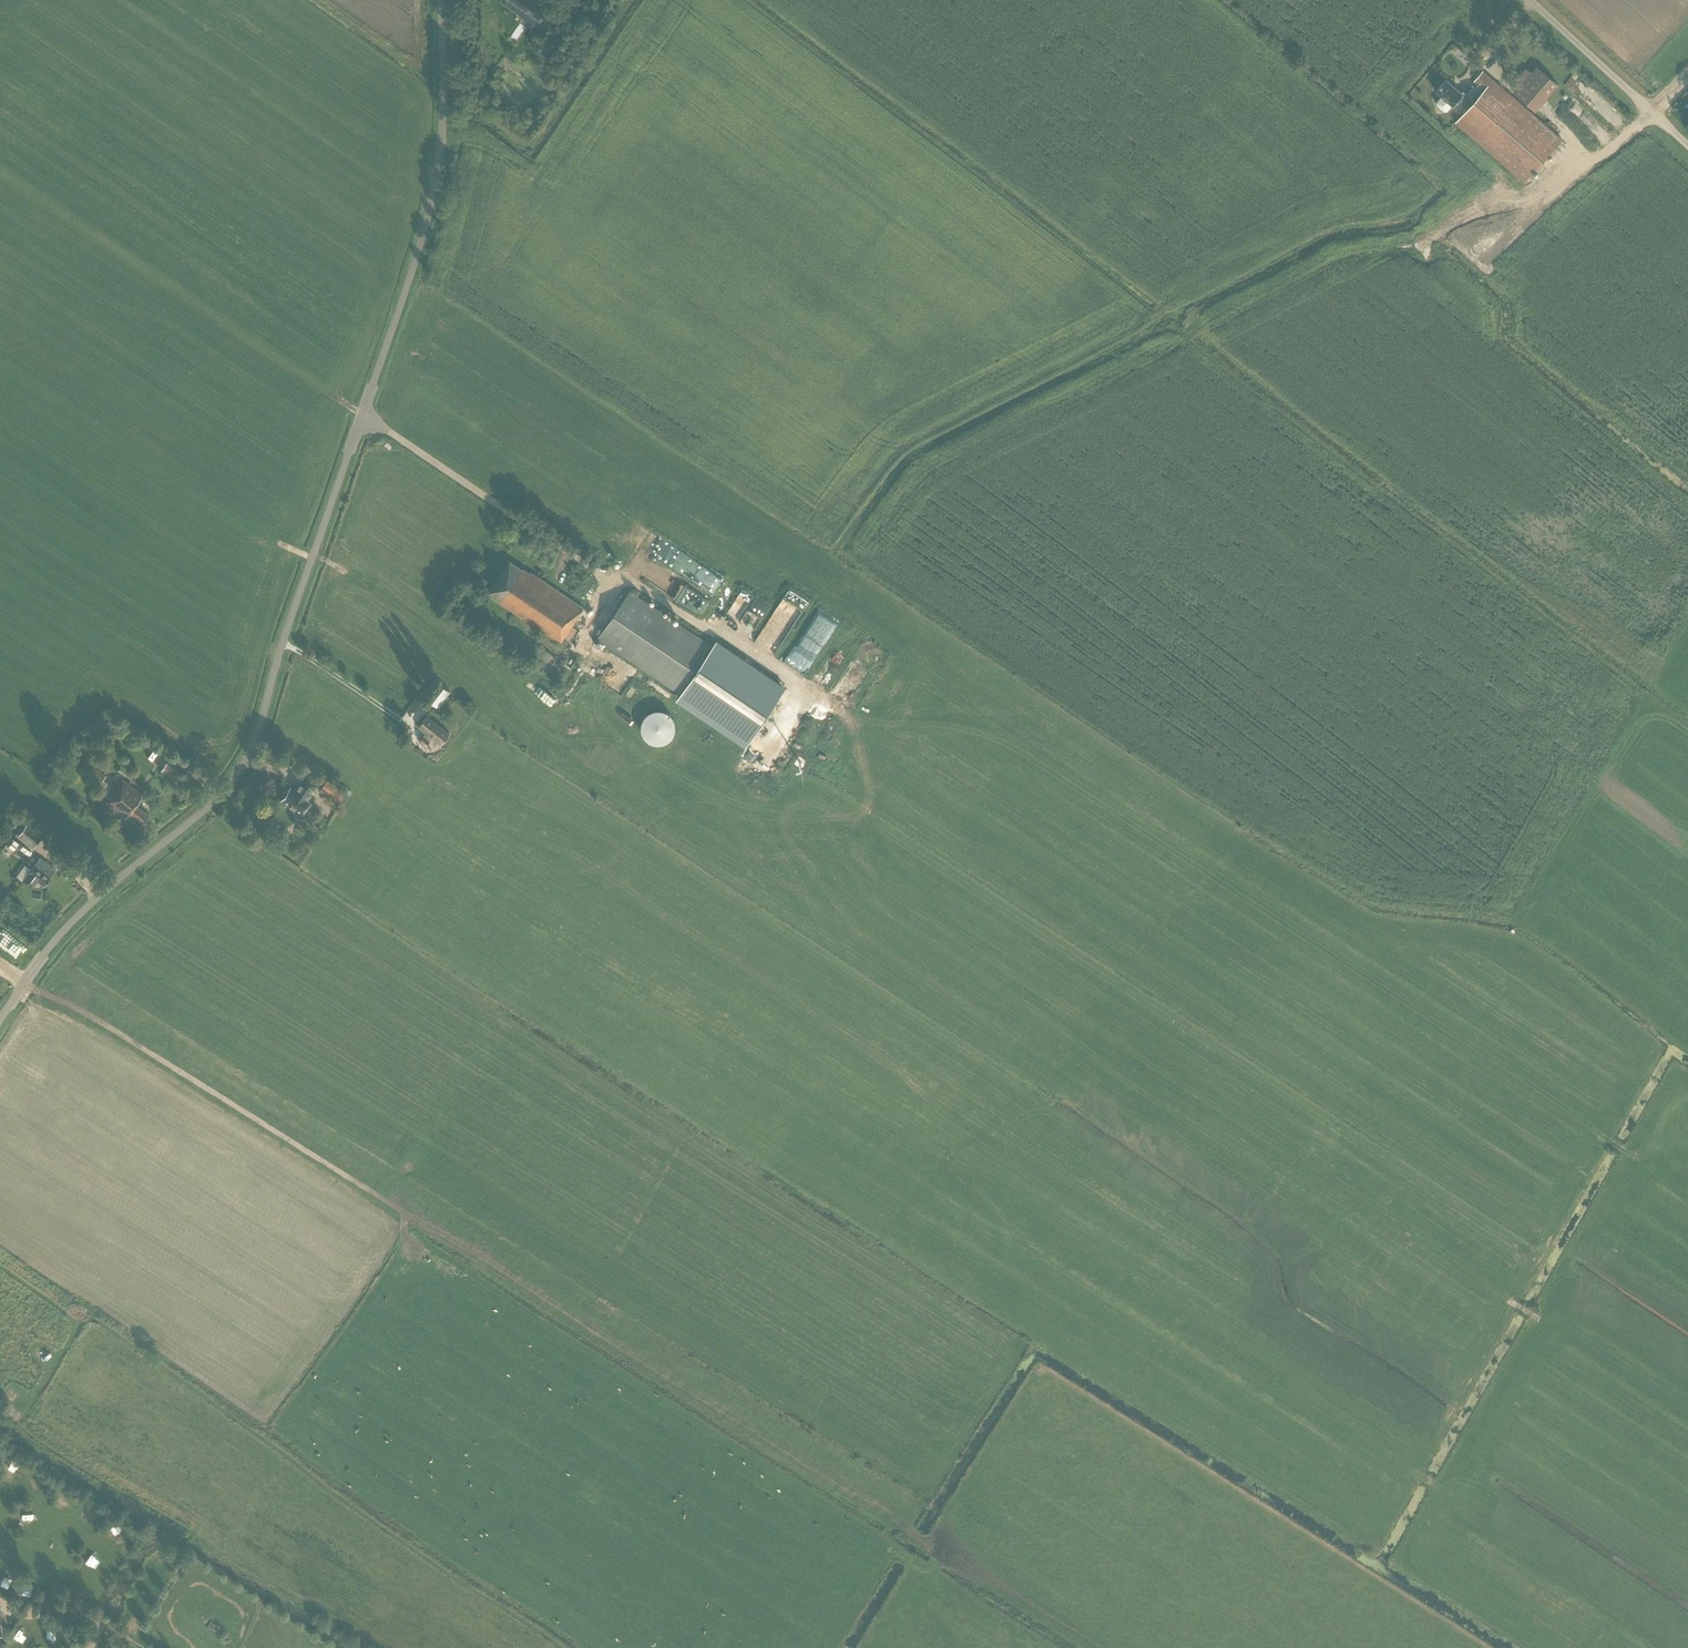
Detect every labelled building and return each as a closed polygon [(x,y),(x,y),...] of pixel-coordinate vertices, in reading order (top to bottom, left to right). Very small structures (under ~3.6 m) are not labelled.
[(535,0),(510,0),(518,6),(515,10),(520,14),(523,9),(541,21),(549,9),(535,0)] [(590,13),(592,20),(600,18),(599,11),(590,13)] [(1553,79),(1557,75),(1547,66),(1542,71),(1537,66),(1531,73),(1525,67),(1514,81),(1520,86),(1514,92),(1535,111),(1558,84),(1553,79)] [(1456,122),(1525,182),(1562,139),(1483,71),(1474,81),(1478,84),(1473,90),(1472,89),(1465,96),(1463,94),(1446,79),(1436,91),(1442,96),(1437,102),(1437,105),(1445,111),(1447,111),(1452,105),(1453,106),(1458,100),(1468,108),(1456,122)] [(1556,114),(1591,150),(1608,134),(1612,138),(1619,130),(1622,133),(1630,125),(1577,72),(1562,88),(1572,98),(1556,114)] [(1539,211),(1543,222),(1551,219),(1547,208),(1539,211)] [(1459,237),(1465,244),(1484,226),(1478,219),(1459,237)] [(1492,232),(1480,237),(1485,247),(1497,241),(1492,232)] [(1478,263),(1485,256),(1479,250),(1472,257),(1478,263)] [(597,555),(606,559),(609,551),(600,548),(597,555)] [(577,628),(572,625),(584,608),(531,572),(530,573),(523,569),(523,570),(510,561),(488,594),(560,643),(566,634),(571,637),(577,628)] [(741,589),(731,607),(740,613),(743,608),(748,611),(751,606),(763,613),(767,605),(741,589)] [(713,647),(630,591),(598,638),(681,694),(677,701),(745,747),(786,687),(717,641),(713,647)] [(775,612),(768,608),(748,639),(771,654),(797,614),(780,603),(775,612)] [(816,611),(784,667),(804,678),(836,622),(816,611)] [(613,683),(619,686),(616,692),(619,694),(630,676),(609,663),(597,683),(608,690),(613,683)] [(570,701),(583,674),(576,670),(563,697),(570,701)] [(439,683),(427,699),(438,707),(450,691),(439,683)] [(820,690),(822,702),(834,700),(832,688),(820,690)] [(676,724),(675,721),(673,718),(671,715),(669,713),(666,711),(663,710),(659,710),(656,710),(653,711),(650,713),(647,715),(645,718),(643,721),(642,724),(642,727),(642,731),(643,734),(645,737),(647,739),(650,742),(653,743),(656,744),(659,745),(663,744),(666,743),(669,742),(671,740),(674,737),(675,734),(676,731),(676,727),(676,724)] [(427,716),(419,726),(427,732),(420,741),(426,746),(433,737),(442,744),(450,734),(427,716)] [(413,744),(421,750),(424,746),(416,739),(413,744)] [(103,761),(98,767),(107,773),(112,766),(103,761)] [(167,763),(161,770),(176,781),(182,774),(167,763)] [(307,800),(317,785),(305,776),(294,791),(290,788),(288,790),(285,791),(283,795),(283,798),(281,800),(294,809),(294,812),(298,815),(301,814),(302,815),(311,803),(307,800)] [(126,818),(129,813),(143,824),(150,815),(136,804),(143,795),(123,779),(111,795),(112,796),(107,803),(126,818)] [(351,791),(348,789),(345,792),(328,780),(320,791),(338,803),(340,801),(343,803),(351,791)] [(21,815),(16,811),(9,821),(14,825),(21,815)] [(27,824),(19,835),(34,846),(42,835),(27,824)] [(274,833),(277,840),(289,835),(286,828),(274,833)] [(22,846),(13,838),(9,844),(9,847),(14,850),(19,850),(22,846)] [(23,881),(32,888),(38,881),(44,886),(56,869),(40,857),(28,874),(23,881)] [(15,953),(20,943),(0,931),(0,944),(15,953)] [(34,1494),(39,1481),(28,1477),(23,1489),(34,1494)] [(18,1519),(11,1512),(1,1520),(5,1524),(0,1529),(3,1533),(18,1519)] [(84,1519),(85,1531),(97,1530),(96,1519),(84,1519)] [(116,1547),(124,1543),(120,1534),(112,1538),(116,1547)] [(84,1552),(85,1561),(97,1559),(96,1550),(84,1552)] [(9,1584),(16,1576),(10,1571),(3,1578),(9,1584)] [(30,1577),(22,1581),(28,1591),(36,1586),(30,1577)]
